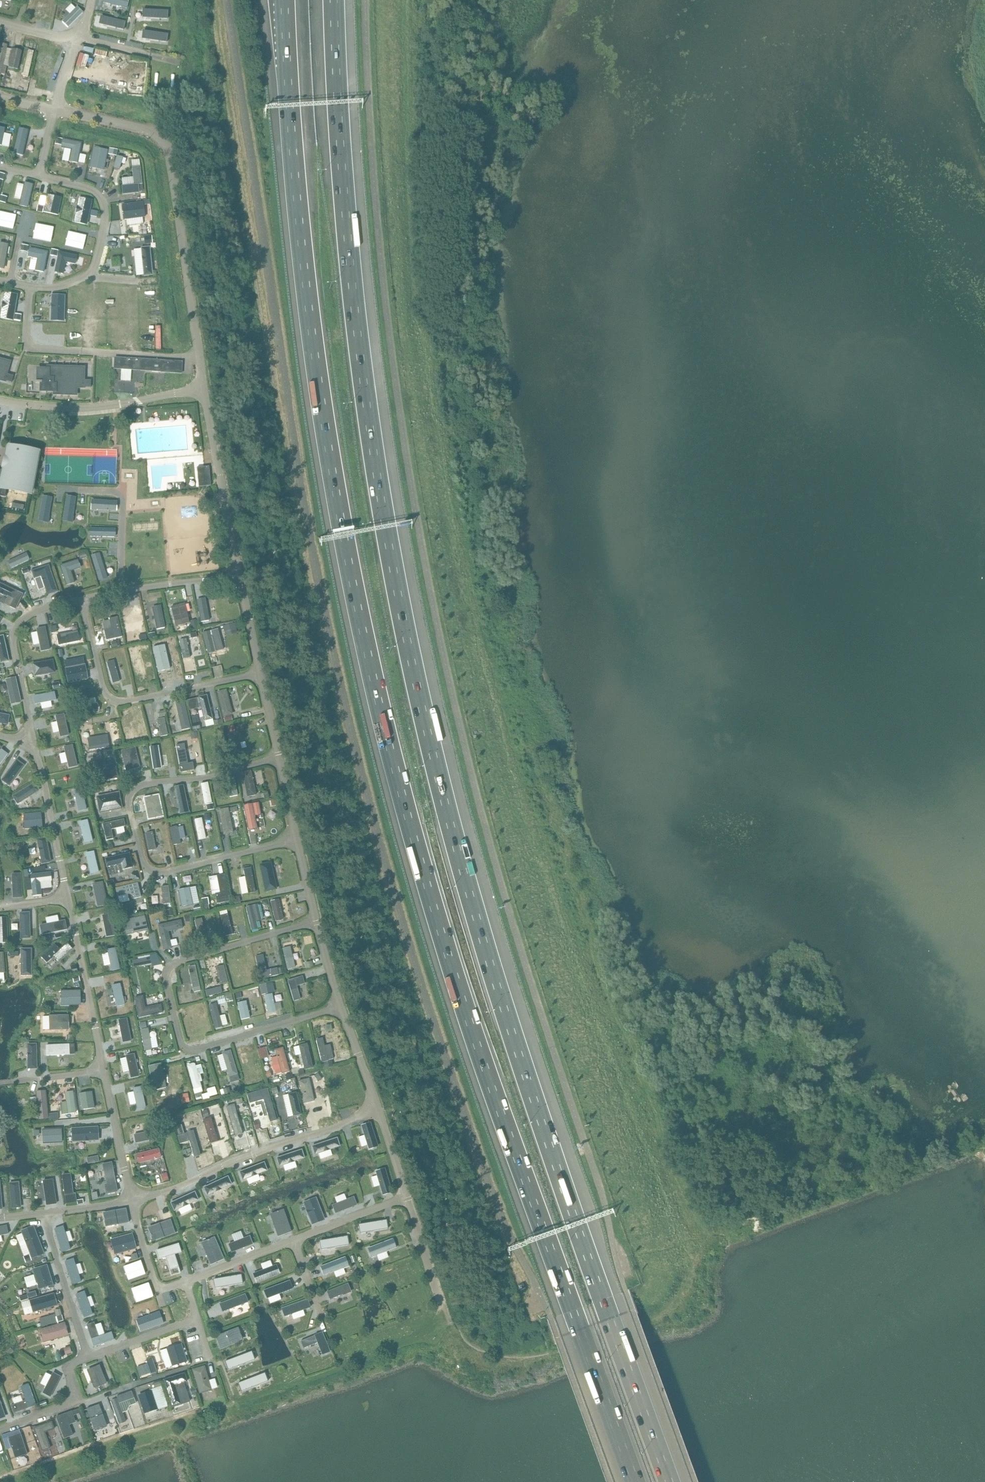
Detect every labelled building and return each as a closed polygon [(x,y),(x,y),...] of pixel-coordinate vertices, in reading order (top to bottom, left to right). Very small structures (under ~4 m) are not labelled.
[(127,8),(129,0),(104,0),(103,3),(127,8)] [(42,23),(49,24),(55,3),(47,1),(42,23)] [(82,13),(77,7),(62,22),(68,27),(82,13)] [(143,10),(143,18),(168,19),(168,11),(143,10)] [(101,17),(99,25),(124,30),(125,22),(101,17)] [(143,31),(142,39),(167,43),(168,35),(143,31)] [(17,70),(21,52),(12,50),(8,68),(17,70)] [(22,156),(28,131),(19,129),(14,154),(22,156)] [(78,164),(81,143),(63,140),(62,148),(72,149),(69,162),(78,164)] [(108,151),(93,148),(89,168),(104,171),(108,151)] [(139,193),(138,185),(142,184),(140,167),(132,167),(134,185),(122,187),(123,195),(139,193)] [(20,206),(28,208),(33,186),(24,184),(20,206)] [(61,198),(47,195),(44,212),(58,215),(61,198)] [(85,201),(81,200),(76,223),(87,225),(92,201),(86,200),(85,201)] [(143,202),(123,205),(125,220),(145,217),(143,202)] [(13,230),(16,216),(0,212),(0,227),(13,230)] [(36,225),(33,239),(51,243),(54,229),(36,225)] [(69,232),(66,247),(83,250),(86,236),(69,232)] [(152,275),(150,247),(141,248),(144,276),(152,275)] [(28,257),(38,259),(35,271),(43,273),(47,252),(30,249),(28,257)] [(77,256),(59,253),(55,272),(63,274),(65,262),(75,264),(77,256)] [(11,295),(5,294),(1,318),(12,320),(16,297),(15,295),(12,294),(11,295)] [(62,321),(63,298),(58,297),(57,296),(54,296),(52,297),(52,321),(62,321)] [(115,358),(114,368),(182,372),(182,362),(115,358)] [(1,378),(0,380),(11,383),(13,376),(6,374),(9,362),(0,360),(0,377),(1,378)] [(38,381),(36,381),(36,383),(41,383),(41,391),(53,391),(54,391),(54,394),(76,395),(76,385),(79,385),(79,387),(91,388),(91,381),(83,380),(84,368),(48,367),(48,370),(38,369),(38,381)] [(5,498),(6,489),(31,493),(38,453),(8,447),(3,471),(0,470),(0,497),(5,498)] [(209,466),(197,467),(199,487),(211,486),(209,466)] [(42,496),(38,521),(48,523),(52,498),(42,496)] [(66,496),(63,521),(72,523),(76,497),(66,496)] [(92,500),(91,510),(116,511),(117,501),(92,500)] [(90,528),(90,537),(115,537),(115,529),(113,528),(90,528)] [(26,553),(8,562),(11,569),(30,560),(26,553)] [(99,553),(91,556),(99,581),(107,578),(99,553)] [(78,560),(60,566),(66,585),(74,583),(71,571),(81,568),(78,560)] [(35,578),(41,576),(47,595),(58,591),(49,565),(32,571),(35,578)] [(13,600),(17,591),(0,583),(0,593),(13,600)] [(201,622),(209,620),(205,598),(197,600),(201,622)] [(189,622),(185,604),(171,607),(175,625),(189,622)] [(161,605),(152,607),(156,629),(165,627),(161,605)] [(130,627),(143,624),(139,606),(126,608),(130,627)] [(109,619),(111,628),(104,630),(106,640),(122,637),(118,617),(109,619)] [(235,624),(223,627),(225,632),(236,629),(235,624)] [(45,627),(37,629),(41,651),(49,650),(45,627)] [(210,631),(202,633),(208,654),(215,652),(210,631)] [(78,634),(57,638),(59,645),(80,641),(78,634)] [(0,636),(0,661),(1,664),(9,662),(4,635),(0,636)] [(190,658),(186,639),(179,640),(183,659),(190,658)] [(165,645),(153,648),(158,672),(170,669),(165,645)] [(32,664),(34,676),(55,673),(53,660),(32,664)] [(65,668),(68,683),(88,679),(85,665),(65,668)] [(6,680),(11,704),(21,702),(15,677),(6,680)] [(226,690),(217,692),(223,717),(232,715),(226,690)] [(34,696),(35,704),(56,700),(54,692),(34,696)] [(199,697),(204,721),(213,719),(207,695),(199,697)] [(182,730),(190,729),(184,700),(175,702),(182,730)] [(8,725),(9,716),(0,714),(0,723),(8,725)] [(56,716),(60,737),(69,735),(64,714),(56,716)] [(157,719),(160,737),(168,735),(165,718),(157,719)] [(243,755),(237,732),(227,734),(233,757),(243,755)] [(109,747),(107,735),(88,738),(90,750),(109,747)] [(179,765),(186,764),(183,744),(176,745),(179,765)] [(64,747),(69,768),(77,766),(72,745),(64,747)] [(158,746),(150,748),(154,770),(161,768),(158,746)] [(121,751),(126,771),(140,768),(135,748),(121,751)] [(118,778),(116,767),(106,769),(104,759),(88,762),(92,783),(118,778)] [(24,765),(17,760),(1,780),(9,786),(24,765)] [(251,771),(242,773),(248,797),(256,795),(251,771)] [(12,796),(17,804),(39,791),(34,782),(12,796)] [(182,786),(175,787),(181,814),(188,812),(182,786)] [(87,810),(82,789),(73,791),(78,812),(87,810)] [(122,809),(119,792),(96,797),(100,813),(122,809)] [(159,795),(144,798),(148,819),(163,816),(159,795)] [(244,806),(249,831),(257,829),(254,816),(261,815),(258,803),(244,806)] [(233,833),(228,808),(219,810),(224,835),(233,833)] [(41,813),(23,814),(25,829),(42,827),(41,813)] [(199,840),(206,838),(202,818),(195,820),(199,840)] [(87,820),(79,822),(84,843),(93,841),(87,820)] [(113,839),(111,830),(125,826),(124,820),(103,824),(106,840),(113,839)] [(183,827),(177,828),(177,826),(170,828),(173,845),(180,844),(180,839),(185,838),(183,827)] [(156,849),(152,832),(145,834),(148,851),(156,849)] [(46,837),(37,839),(42,864),(51,862),(46,837)] [(86,853),(90,874),(99,872),(94,851),(86,853)] [(107,867),(121,864),(122,870),(133,868),(129,853),(105,859),(107,867)] [(260,865),(266,891),(276,889),(271,863),(260,865)] [(255,892),(251,869),(243,870),(248,893),(255,892)] [(51,871),(30,876),(34,896),(43,894),(40,882),(53,879),(51,871)] [(138,872),(131,874),(133,881),(140,879),(138,872)] [(22,898),(21,874),(12,874),(13,898),(22,898)] [(224,875),(217,876),(220,893),(215,894),(217,903),(229,901),(224,875)] [(108,904),(103,882),(92,884),(97,907),(108,904)] [(116,888),(118,897),(133,893),(135,899),(141,897),(138,883),(116,888)] [(161,887),(163,904),(171,903),(168,886),(161,887)] [(190,888),(178,891),(181,907),(193,905),(190,888)] [(283,919),(278,899),(270,901),(275,921),(283,919)] [(261,920),(257,904),(246,907),(251,931),(258,929),(256,921),(261,920)] [(133,910),(119,913),(120,919),(134,916),(133,910)] [(30,938),(29,913),(19,913),(20,939),(30,938)] [(106,937),(115,935),(110,914),(102,915),(106,937)] [(127,935),(148,930),(144,916),(123,921),(127,935)] [(164,950),(172,949),(168,932),(183,929),(181,920),(158,925),(164,950)] [(66,930),(64,921),(40,926),(42,935),(66,930)] [(59,961),(72,949),(67,943),(59,949),(55,944),(41,957),(47,963),(54,956),(59,961)] [(287,970),(295,968),(290,947),(282,949),(287,970)] [(115,948),(107,950),(112,971),(120,969),(115,948)] [(31,949),(21,949),(21,975),(32,975),(31,949)] [(260,979),(277,975),(276,968),(266,970),(263,956),(255,957),(260,979)] [(200,990),(195,965),(188,967),(193,992),(200,990)] [(216,968),(220,984),(228,983),(224,966),(216,968)] [(293,1001),(300,999),(297,986),(305,984),(302,976),(288,980),(293,1001)] [(112,986),(117,1006),(124,1005),(120,984),(112,986)] [(261,995),(267,994),(265,984),(259,986),(261,995)] [(221,987),(206,991),(207,996),(222,993),(221,987)] [(81,1005),(80,991),(61,991),(61,1006),(81,1005)] [(263,996),(267,1014),(273,1013),(269,995),(263,996)] [(162,1013),(161,1005),(145,1008),(143,996),(134,998),(139,1018),(162,1013)] [(241,1021),(246,1020),(242,1001),(237,1002),(241,1021)] [(215,1029),(222,1027),(216,1004),(209,1006),(215,1029)] [(68,1016),(49,1016),(49,1030),(69,1030),(68,1016)] [(123,1042),(131,1041),(127,1019),(119,1020),(123,1042)] [(140,1030),(145,1051),(152,1049),(148,1028),(140,1030)] [(316,1040),(322,1062),(328,1061),(328,1060),(333,1059),(329,1045),(324,1046),(322,1039),(316,1040)] [(37,1069),(37,1044),(27,1044),(28,1069),(37,1069)] [(299,1046),(305,1069),(312,1068),(307,1044),(299,1046)] [(65,1054),(70,1054),(69,1045),(46,1046),(46,1055),(65,1055),(65,1054)] [(265,1047),(257,1050),(260,1059),(268,1057),(265,1047)] [(289,1072),(283,1048),(275,1050),(282,1074),(289,1072)] [(230,1051),(223,1054),(229,1077),(237,1074),(230,1051)] [(131,1078),(139,1076),(134,1054),(126,1056),(131,1078)] [(153,1090),(166,1088),(160,1064),(148,1067),(153,1090)] [(195,1065),(187,1067),(194,1089),(201,1087),(195,1065)] [(237,1074),(229,1077),(231,1083),(239,1081),(237,1074)] [(314,1101),(309,1080),(299,1082),(304,1103),(314,1101)] [(137,1109),(145,1108),(141,1087),(133,1089),(137,1109)] [(263,1100),(270,1122),(276,1120),(267,1088),(247,1094),(250,1104),(263,1100)] [(39,1119),(48,1118),(45,1091),(36,1092),(39,1119)] [(201,1091),(195,1093),(197,1100),(203,1098),(201,1091)] [(73,1092),(65,1093),(68,1114),(76,1113),(73,1092)] [(82,1110),(94,1108),(92,1092),(79,1094),(82,1110)] [(296,1092),(288,1094),(293,1117),(301,1115),(296,1092)] [(226,1107),(235,1136),(243,1134),(234,1105),(226,1107)] [(203,1120),(210,1144),(218,1141),(211,1118),(203,1120)] [(370,1121),(361,1124),(369,1149),(377,1146),(370,1121)] [(71,1128),(72,1142),(99,1141),(98,1127),(71,1128)] [(42,1130),(43,1144),(62,1143),(61,1129),(42,1130)] [(156,1138),(154,1131),(134,1135),(136,1143),(156,1138)] [(187,1133),(178,1136),(180,1144),(189,1141),(194,1157),(201,1155),(193,1131),(186,1133),(187,1133)] [(312,1147),(315,1155),(340,1146),(337,1138),(312,1147)] [(137,1155),(139,1163),(160,1157),(159,1149),(137,1155)] [(277,1158),(279,1166),(304,1158),(302,1150),(277,1158)] [(240,1172),(243,1180),(267,1170),(264,1163),(240,1172)] [(103,1166),(107,1187),(105,1187),(107,1194),(117,1192),(112,1164),(103,1166)] [(392,1193),(385,1168),(375,1171),(382,1195),(392,1193)] [(62,1175),(66,1204),(76,1202),(76,1196),(73,1196),(70,1174),(62,1175)] [(204,1188),(208,1195),(231,1184),(228,1177),(204,1188)] [(43,1181),(46,1205),(56,1203),(52,1179),(43,1181)] [(20,1207),(18,1183),(10,1184),(12,1208),(20,1207)] [(171,1203),(174,1211),(198,1200),(195,1192),(171,1203)] [(356,1205),(353,1197),(332,1206),(335,1213),(356,1205)] [(304,1204),(312,1224),(324,1220),(316,1199),(304,1204)] [(106,1226),(128,1222),(126,1209),(104,1213),(106,1226)] [(290,1232),(283,1211),(271,1215),(278,1236),(290,1232)] [(149,1228),(154,1240),(174,1233),(170,1221),(149,1228)] [(386,1221),(359,1225),(360,1233),(388,1228),(386,1221)] [(8,1234),(6,1226),(0,1227),(0,1236),(8,1234)] [(21,1231),(30,1254),(42,1249),(34,1226),(21,1231)] [(61,1252),(70,1249),(63,1227),(54,1229),(61,1252)] [(114,1239),(116,1248),(115,1248),(117,1254),(123,1253),(123,1252),(136,1248),(132,1234),(114,1239)] [(253,1244),(250,1236),(228,1245),(231,1253),(253,1244)] [(347,1237),(320,1242),(321,1250),(349,1245),(347,1237)] [(202,1244),(212,1264),(223,1259),(214,1239),(202,1244)] [(369,1248),(372,1257),(396,1248),(393,1239),(369,1248)] [(156,1251),(159,1259),(166,1257),(170,1270),(178,1268),(174,1254),(181,1252),(178,1244),(156,1251)] [(29,1255),(23,1257),(26,1263),(31,1261),(29,1255)] [(320,1267),(324,1275),(348,1266),(345,1257),(320,1267)] [(72,1285),(81,1282),(73,1259),(65,1262),(72,1285)] [(140,1261),(124,1267),(127,1275),(143,1269),(140,1261)] [(47,1265),(32,1269),(38,1290),(53,1286),(47,1265)] [(276,1266),(275,1265),(253,1274),(256,1283),(278,1275),(277,1270),(278,1269),(276,1266)] [(241,1275),(214,1280),(215,1288),(243,1283),(241,1275)] [(264,1290),(267,1299),(293,1289),(289,1280),(264,1290)] [(330,1300),(350,1292),(347,1284),(327,1292),(330,1300)] [(150,1289),(133,1295),(136,1303),(153,1297),(150,1289)] [(92,1315),(90,1307),(89,1308),(85,1298),(86,1298),(84,1292),(76,1295),(84,1318),(92,1315)] [(57,1306),(54,1293),(29,1301),(33,1313),(57,1306)] [(219,1304),(223,1312),(248,1303),(244,1294),(219,1304)] [(282,1308),(285,1317),(310,1308),(307,1299),(282,1308)] [(159,1312),(136,1320),(141,1332),(163,1324),(159,1312)] [(87,1325),(94,1347),(114,1340),(111,1333),(99,1337),(94,1322),(87,1325)] [(40,1330),(44,1342),(68,1335),(65,1323),(40,1330)] [(238,1328),(216,1336),(221,1348),(243,1340),(238,1328)] [(318,1343),(322,1355),(330,1352),(322,1333),(301,1341),(303,1349),(318,1343)] [(187,1362),(181,1344),(166,1349),(172,1366),(187,1362)] [(70,1347),(64,1349),(66,1355),(72,1354),(70,1347)] [(251,1352),(226,1362),(228,1370),(254,1360),(251,1352)] [(87,1370),(94,1388),(107,1383),(99,1365),(87,1370)] [(199,1394),(212,1390),(204,1366),(192,1370),(199,1394)] [(60,1377),(53,1373),(43,1393),(50,1397),(60,1377)] [(187,1381),(184,1374),(164,1380),(166,1388),(187,1381)] [(265,1374),(239,1384),(242,1391),(268,1381),(265,1374)] [(159,1381),(153,1383),(155,1389),(161,1387),(159,1381)] [(28,1408),(36,1405),(28,1384),(21,1387),(26,1400),(11,1405),(14,1413),(28,1408)] [(126,1422),(119,1403),(134,1398),(132,1391),(117,1397),(117,1399),(111,1401),(119,1424),(126,1422)] [(144,1414),(158,1409),(151,1391),(138,1395),(144,1414)] [(99,1405),(87,1409),(95,1431),(100,1429),(101,1430),(103,1429),(103,1428),(107,1426),(99,1405)] [(73,1416),(79,1414),(81,1419),(84,1418),(80,1408),(56,1417),(64,1439),(73,1435),(68,1422),(74,1420),(73,1416)] [(45,1433),(54,1429),(51,1421),(33,1428),(42,1451),(50,1448),(45,1433)] [(21,1433),(20,1433),(19,1430),(2,1435),(6,1450),(11,1448),(8,1440),(9,1439),(15,1459),(28,1454),(21,1433)]
